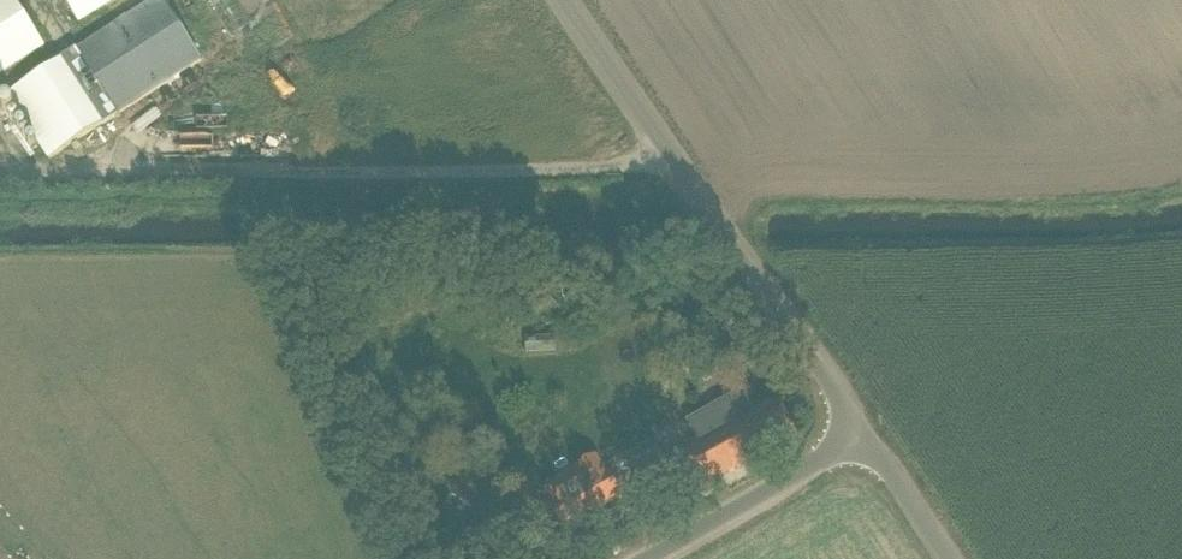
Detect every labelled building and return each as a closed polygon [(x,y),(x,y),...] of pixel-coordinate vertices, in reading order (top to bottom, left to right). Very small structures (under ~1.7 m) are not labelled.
[(44,47),(14,0),(0,0),(0,76),(44,47)] [(6,96),(49,160),(201,61),(161,0),(151,0),(6,96)] [(79,25),(118,0),(64,0),(79,25)] [(690,348),(676,357),(685,372),(699,364),(690,348)] [(514,371),(511,381),(525,385),(528,375),(514,371)] [(575,373),(565,377),(571,391),(581,387),(575,373)] [(700,443),(680,454),(686,463),(696,482),(701,490),(797,435),(777,400),(756,412),(748,417),(736,396),(688,422),(700,443)] [(574,472),(544,490),(553,505),(550,507),(563,530),(621,496),(612,480),(608,473),(606,474),(596,457),(573,470),(574,472)]
